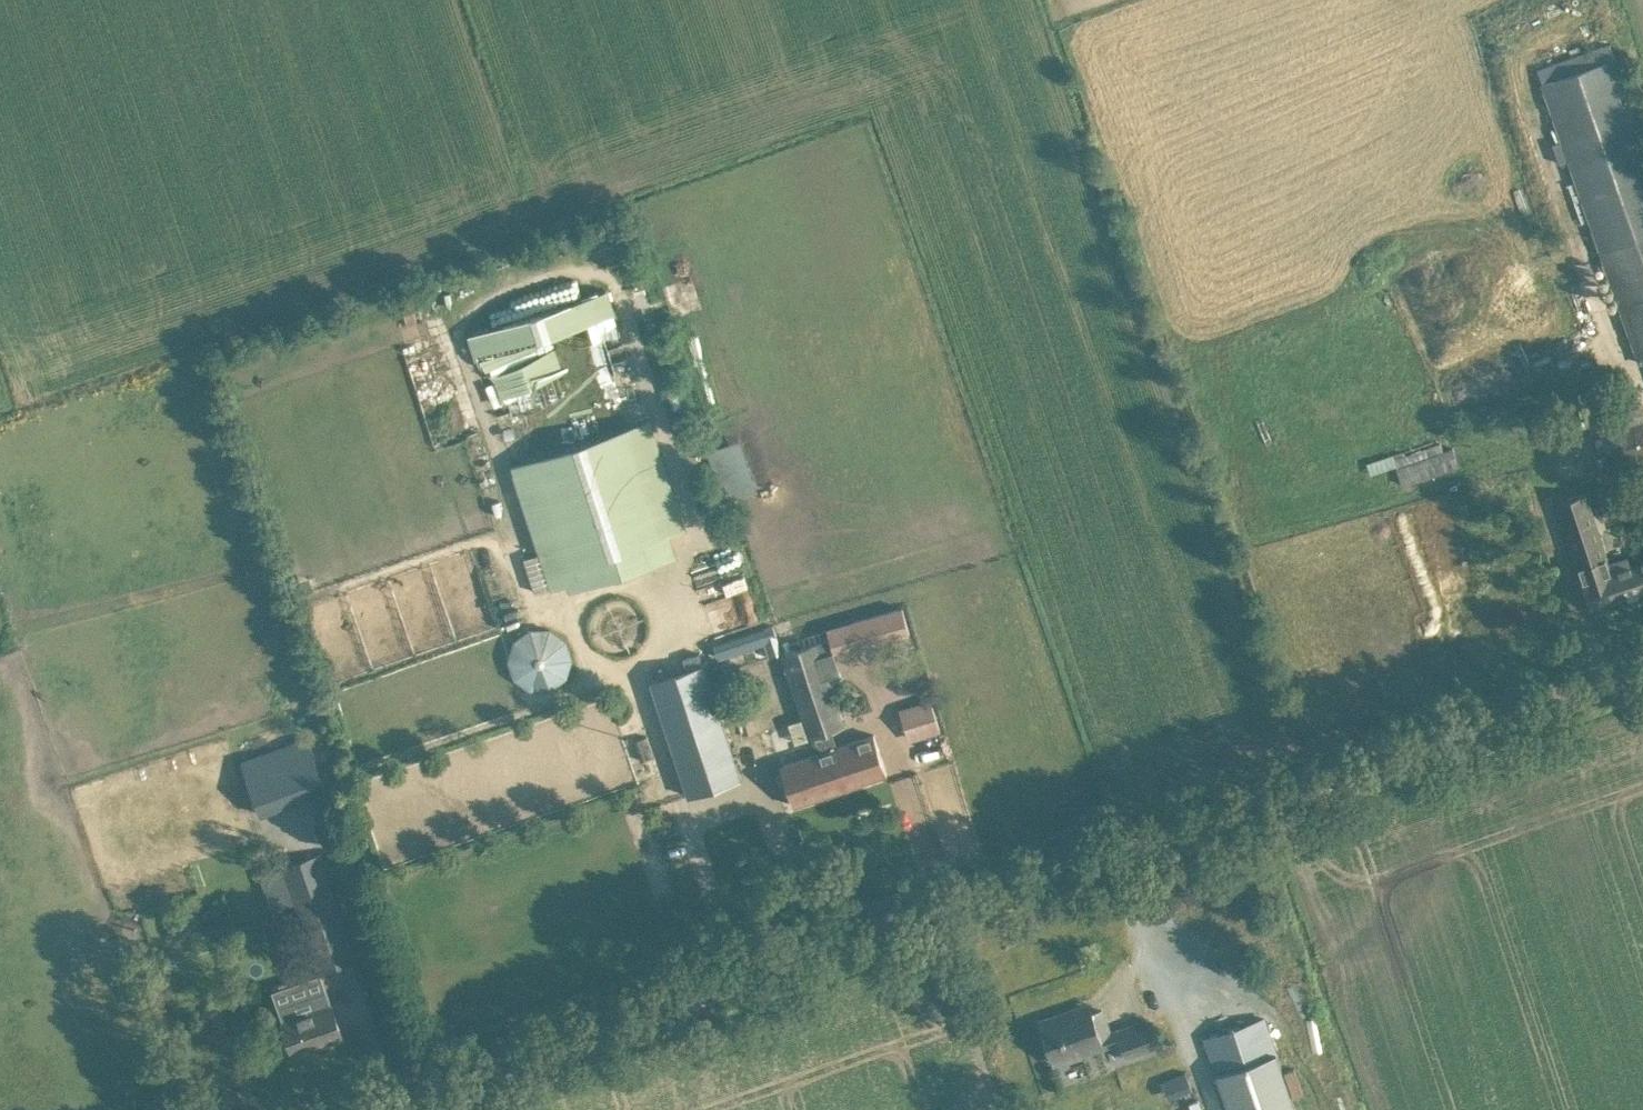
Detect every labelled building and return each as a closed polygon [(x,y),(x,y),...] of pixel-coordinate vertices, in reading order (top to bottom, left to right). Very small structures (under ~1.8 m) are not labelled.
[(1536,67),(1559,139),(1552,142),(1558,162),(1570,157),(1573,165),(1640,361),(1642,360),(1642,135),(1611,42),(1536,67)] [(1642,468),(1642,405),(1599,416),(1616,474),(1642,468)] [(650,419),(512,464),(541,551),(552,585),(553,586),(570,580),(572,588),(674,555),(667,532),(685,526),(650,419)] [(743,438),(710,445),(720,496),(753,490),(743,438)] [(1437,443),(1393,457),(1402,485),(1460,466),(1454,448),(1444,451),(1441,442),(1437,443)] [(1584,493),(1557,502),(1583,579),(1592,607),(1640,591),(1630,563),(1627,555),(1608,561),(1584,493)] [(1642,589),(1642,559),(1630,563),(1640,591),(1642,589)] [(504,643),(528,694),(574,672),(550,621),(504,643)] [(776,633),(772,622),(712,642),(718,658),(764,643),(769,657),(782,652),(786,651),(780,632),(776,633)] [(829,637),(786,651),(782,652),(786,664),(810,734),(813,733),(820,751),(828,773),(840,769),(845,787),(888,772),(880,751),(874,733),(838,745),(832,727),(844,723),(828,675),(840,671),(833,648),(829,637)] [(689,794),(742,777),(704,662),(651,680),(689,794)] [(897,708),(908,739),(940,727),(929,696),(897,708)] [(311,743),(308,735),(242,758),(262,813),(328,790),(322,773),(327,766),(329,757),(322,739),(311,743)] [(828,773),(820,751),(781,764),(795,804),(845,787),(840,769),(828,773)] [(356,958),(319,853),(260,874),(272,908),(296,899),(320,970),(356,958)] [(331,1004),(326,987),(279,1003),(285,1020),(284,1020),(295,1051),(343,1035),(332,1004),(331,1004)] [(1040,1020),(1047,1041),(1052,1055),(1085,1044),(1087,1049),(1120,1038),(1127,1057),(1159,1046),(1150,1018),(1110,1032),(1102,1008),(1093,1011),(1092,1009),(1061,1019),(1059,1013),(1040,1020)] [(1265,1017),(1205,1037),(1208,1047),(1210,1052),(1217,1071),(1276,1050),(1272,1038),(1265,1017)] [(1217,1071),(1230,1109),(1297,1109),(1287,1081),(1277,1052),(1276,1050),(1217,1071)] [(1186,1074),(1162,1084),(1168,1102),(1193,1092),(1186,1074)]
